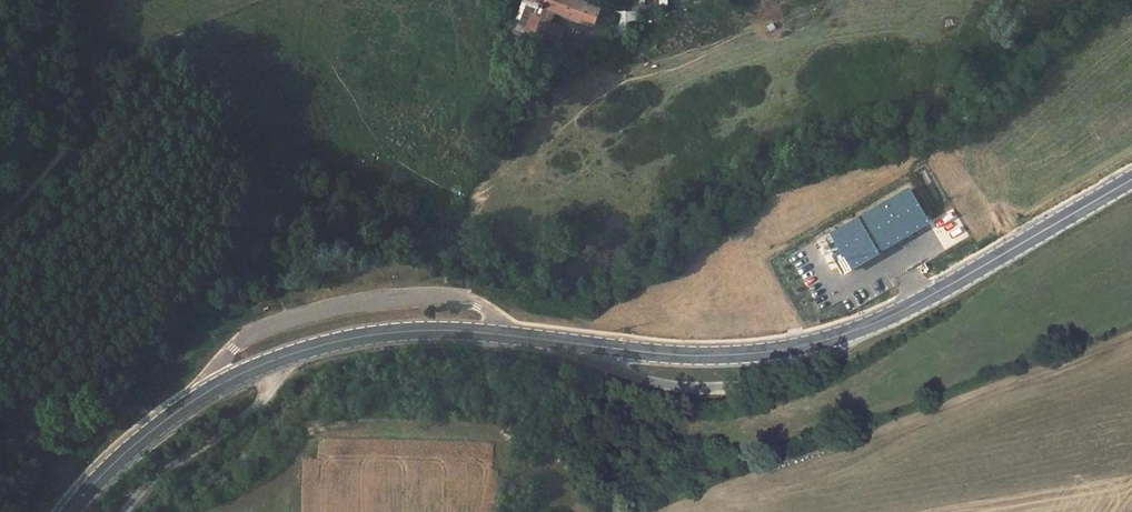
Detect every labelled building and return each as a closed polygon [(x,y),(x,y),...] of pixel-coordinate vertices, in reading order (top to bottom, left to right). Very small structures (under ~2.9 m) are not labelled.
[(528,0),(525,0),(521,9),(531,13),(540,17),(544,8),(542,7),(540,6),(541,5),(528,0)] [(544,4),(543,4),(542,7),(544,8),(544,6),(556,11),(563,14),(582,22),(594,25),(601,8),(582,0),(546,0),(544,4)] [(555,14),(556,11),(544,6),(544,8),(540,17),(552,22),(555,14)] [(526,26),(531,13),(521,9),(514,28),(517,29),(520,23),(526,26)] [(636,27),(635,11),(627,11),(628,28),(636,27)] [(520,23),(517,29),(532,35),(540,17),(531,13),(526,26),(520,23)] [(540,17),(532,35),(541,39),(552,22),(540,17)] [(610,31),(613,40),(621,37),(618,28),(610,31)] [(911,189),(831,235),(841,253),(834,257),(845,278),(932,225),(911,189)]
